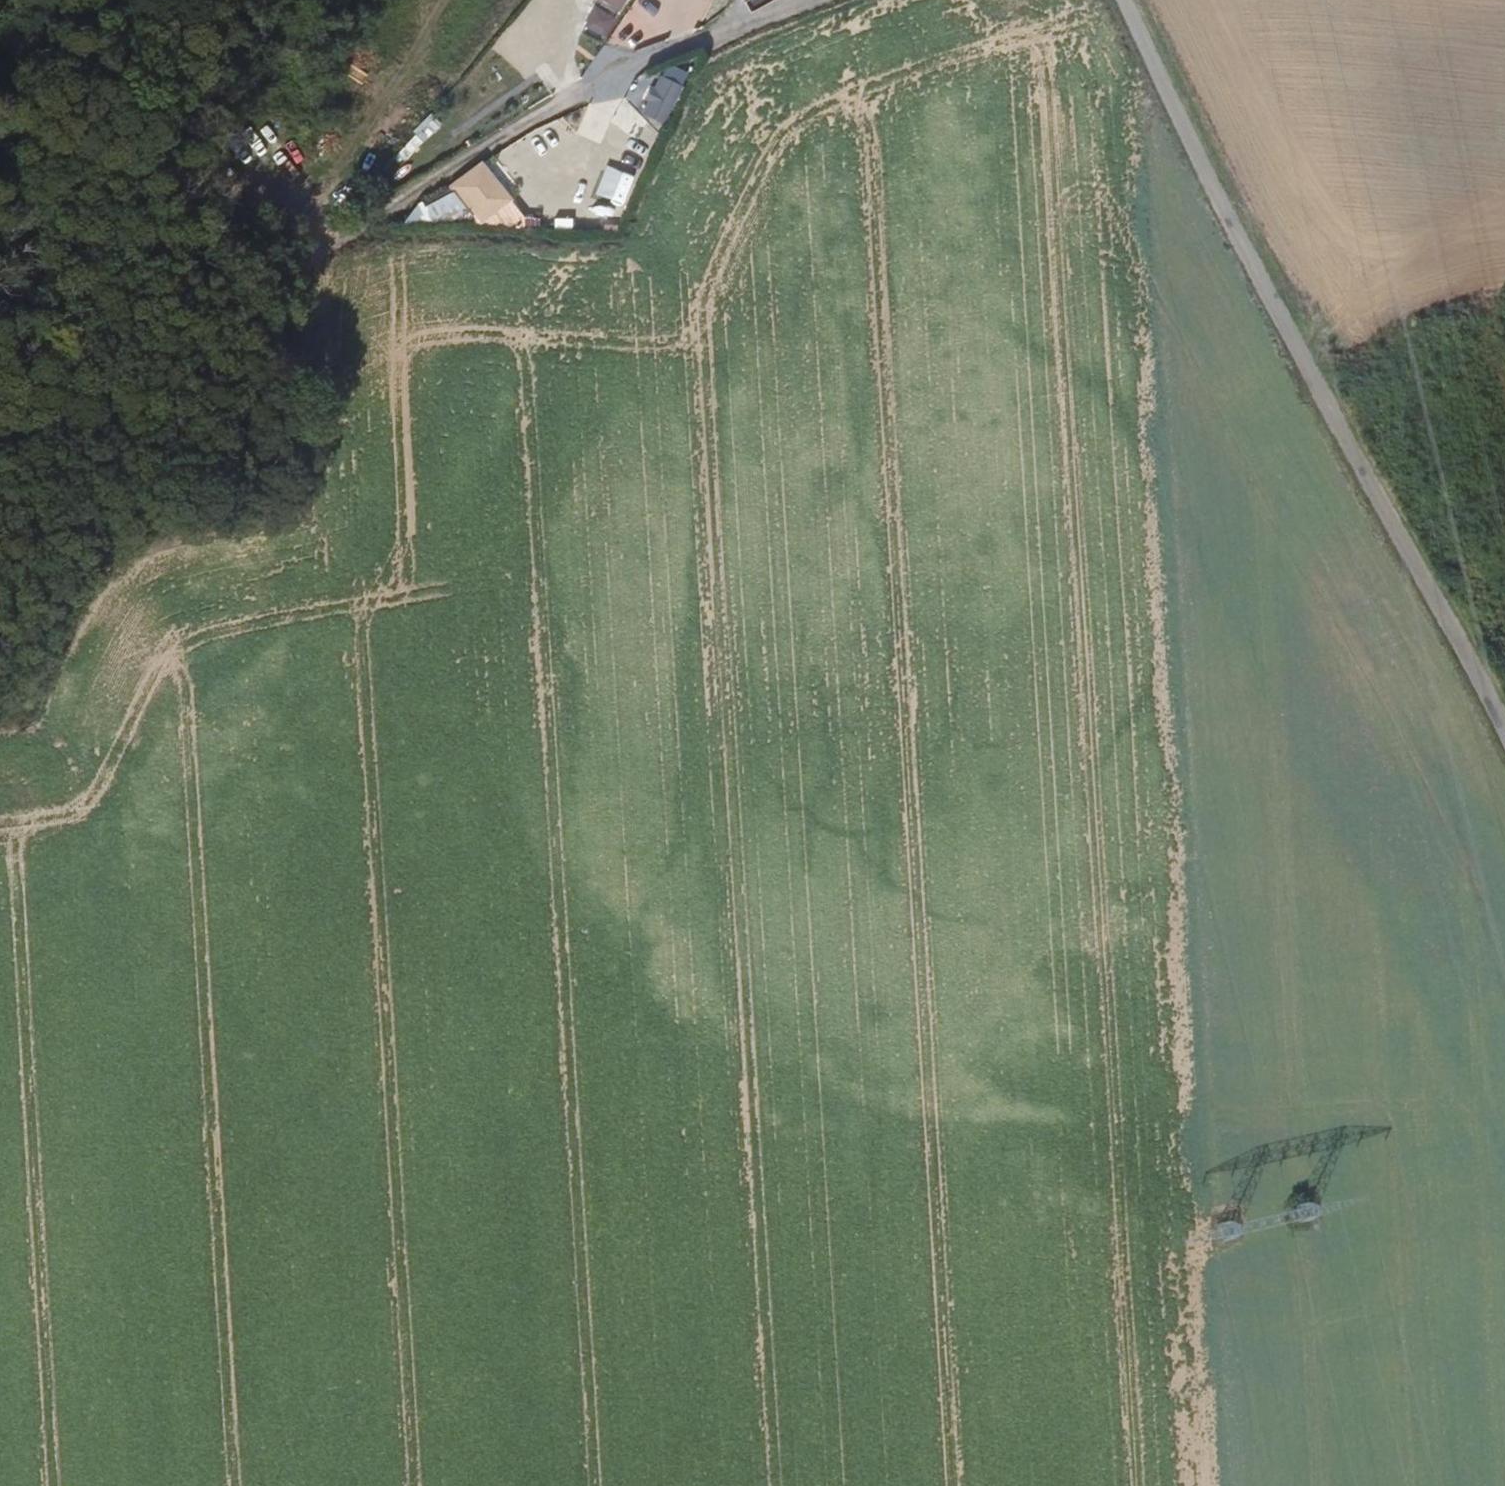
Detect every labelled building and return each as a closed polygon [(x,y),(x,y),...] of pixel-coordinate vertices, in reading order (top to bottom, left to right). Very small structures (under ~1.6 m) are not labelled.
[(628,0),(599,0),(620,13),(628,0)] [(605,40),(616,17),(592,6),(582,29),(605,40)] [(512,40),(504,49),(523,65),(530,56),(512,40)] [(513,199),(483,163),(453,187),(483,223),(513,199)] [(571,229),(596,230),(597,219),(571,218),(571,229)]
